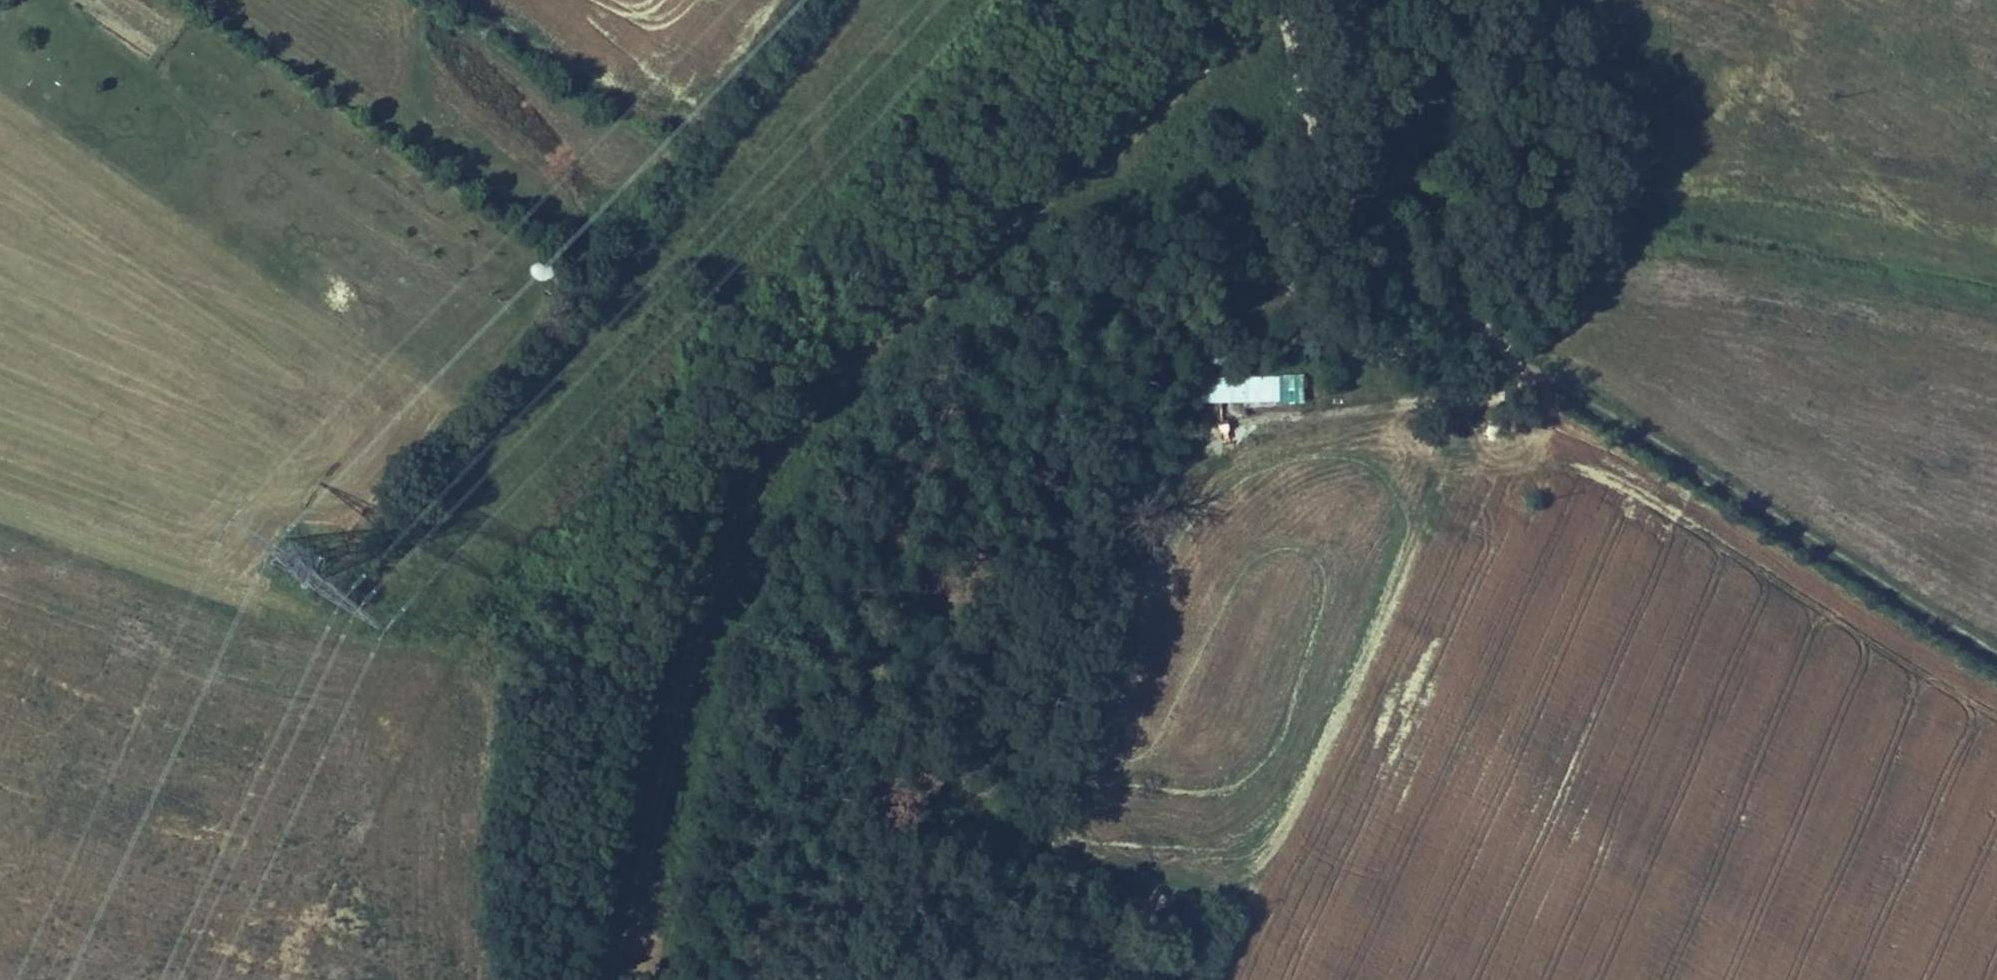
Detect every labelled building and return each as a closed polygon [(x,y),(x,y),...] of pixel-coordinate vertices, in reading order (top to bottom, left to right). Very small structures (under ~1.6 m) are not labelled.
[(1260,378),(1227,376),(1225,399),(1258,401),(1260,378)]
